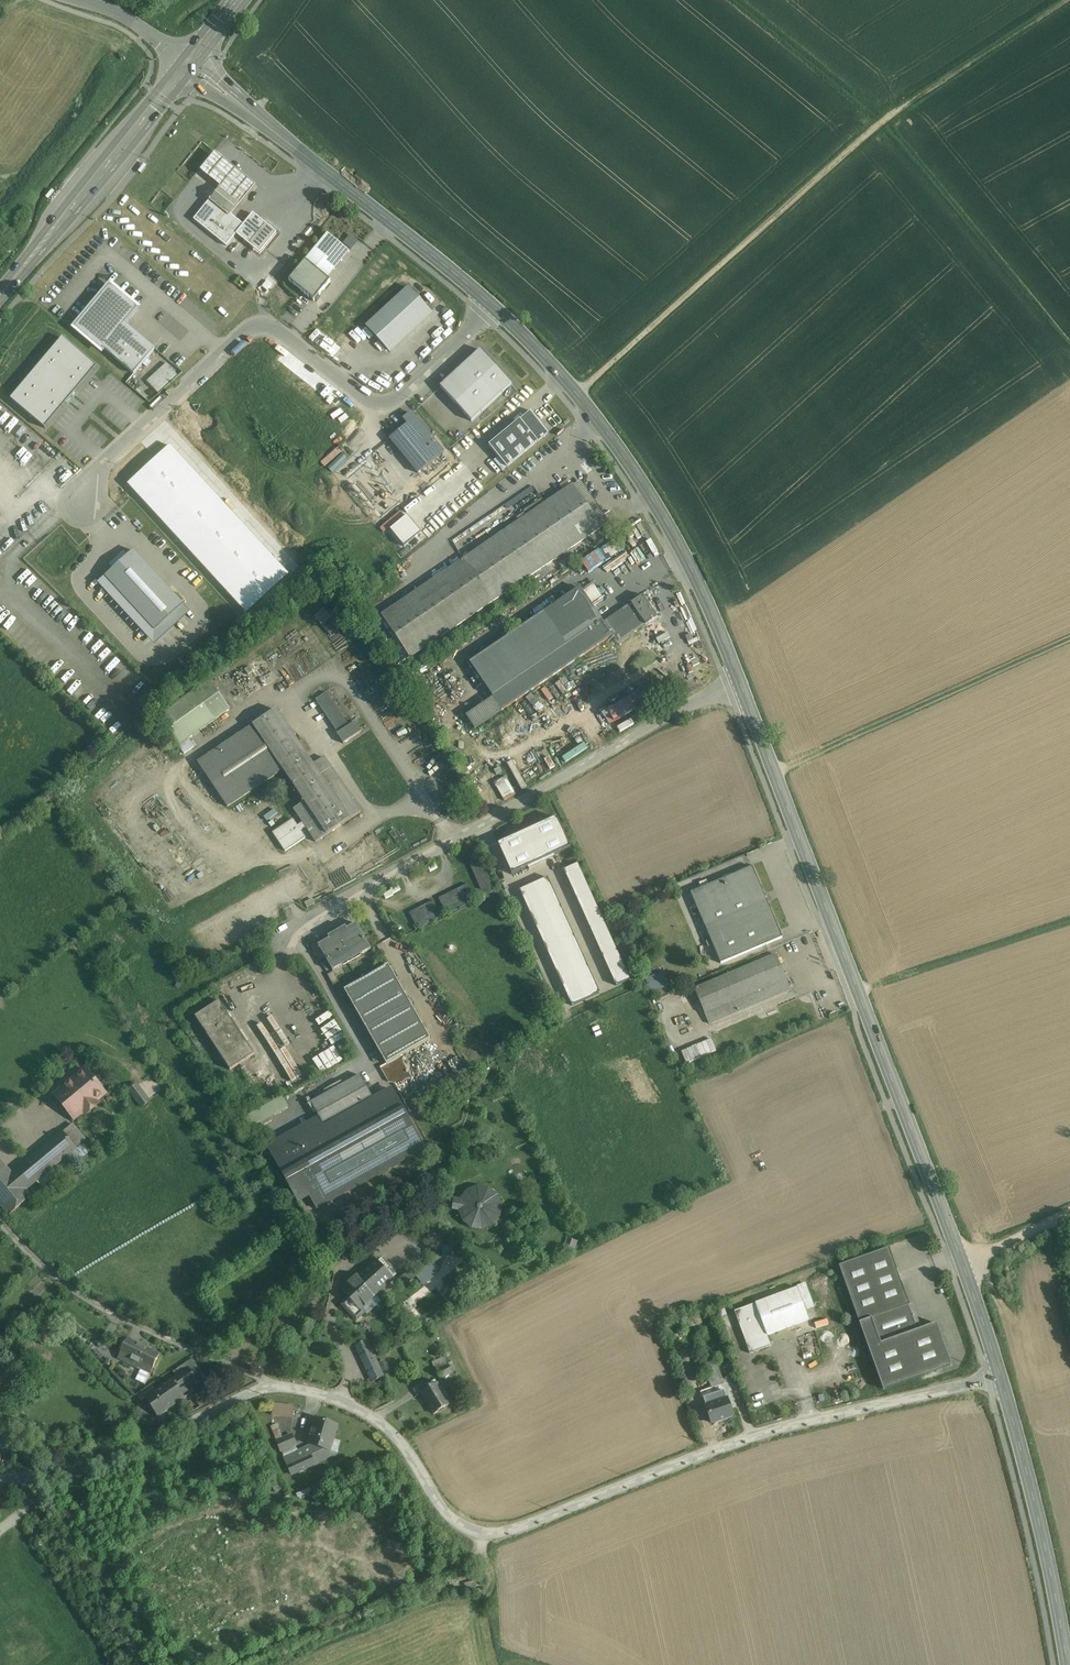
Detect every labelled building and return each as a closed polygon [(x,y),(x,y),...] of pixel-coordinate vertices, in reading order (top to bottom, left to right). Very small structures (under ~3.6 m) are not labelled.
[(222,164),(210,155),(196,174),(207,182),(217,190),(210,200),(230,215),(252,187),(222,164)] [(230,215),(210,200),(194,221),(226,247),(236,235),(243,226),(230,215)] [(264,224),(253,215),(243,226),(236,235),(260,254),(277,234),(264,224)] [(306,254),(325,269),(347,242),(328,227),(306,254)] [(306,254),(289,277),(313,296),(331,274),(325,269),(306,254)] [(111,286),(75,328),(84,336),(102,351),(103,349),(125,324),(137,309),(111,286)] [(408,288),(366,327),(388,352),(431,313),(408,288)] [(155,350),(125,324),(103,349),(134,375),(155,350)] [(97,368),(63,339),(11,400),(45,429),(97,368)] [(512,385),(481,350),(440,388),(471,422),(512,385)] [(147,380),(159,393),(181,372),(169,359),(147,380)] [(549,433),(531,412),(520,421),(538,442),(549,433)] [(444,453),(415,419),(390,440),(393,444),(418,474),(444,453)] [(520,421),(489,446),(507,468),(538,442),(520,421)] [(532,513),(474,553),(472,550),(469,552),(471,555),(463,561),(491,602),(602,528),(573,486),(545,505),(532,513)] [(542,499),(529,508),(532,513),(545,505),(542,499)] [(586,572),(609,559),(603,547),(580,560),(586,572)] [(184,606),(133,552),(103,580),(153,634),(184,606)] [(463,561),(381,616),(409,658),(491,602),(463,561)] [(612,636),(580,589),(470,663),(493,698),(502,711),(612,636)] [(657,617),(643,596),(631,604),(644,623),(645,625),(657,617)] [(633,606),(607,624),(618,640),(644,623),(633,606)] [(561,693),(571,688),(566,677),(556,682),(561,693)] [(230,710),(209,681),(194,692),(215,721),(230,710)] [(194,692),(158,718),(179,747),(215,721),(194,692)] [(349,727),(326,693),(315,700),(338,734),(349,727)] [(606,709),(613,721),(640,706),(634,694),(606,709)] [(502,711),(493,698),(466,716),(475,730),(502,711)] [(90,710),(98,719),(108,709),(100,701),(90,710)] [(313,765),(276,710),(253,726),(283,770),(305,802),(294,810),(303,823),(306,827),(316,843),(361,813),(324,758),(313,765)] [(608,724),(612,721),(606,711),(602,713),(608,724)] [(537,716),(526,722),(529,726),(539,720),(537,716)] [(619,732),(633,726),(631,720),(617,726),(619,732)] [(338,734),(337,735),(343,744),(361,732),(355,723),(349,727),(338,734)] [(253,726),(197,763),(227,808),(283,770),(253,726)] [(581,738),(557,749),(563,762),(587,751),(581,738)] [(557,818),(498,845),(512,875),(571,849),(557,818)] [(293,820),(273,834),(285,852),(305,839),(300,831),(306,827),(303,823),(297,827),(293,820)] [(483,896),(494,892),(482,857),(471,860),(483,896)] [(630,980),(578,865),(564,871),(616,986),(630,980)] [(752,867),(691,893),(721,964),(782,938),(752,867)] [(600,994),(548,878),(520,891),(572,1006),(600,994)] [(466,884),(437,898),(443,909),(471,895),(466,884)] [(432,900),(409,912),(415,923),(438,911),(432,900)] [(357,924),(347,930),(346,928),(328,937),(329,940),(319,946),(318,946),(325,957),(333,972),(371,950),(357,924)] [(318,943),(311,947),(319,961),(325,957),(318,946),(319,946),(318,943)] [(776,955),(694,990),(697,998),(708,1025),(790,990),(776,955)] [(430,1039),(388,966),(344,991),(386,1064),(430,1039)] [(340,985),(333,972),(327,975),(335,989),(340,985)] [(665,977),(648,985),(651,993),(669,986),(665,977)] [(254,1055),(219,1002),(195,1018),(230,1071),(254,1055)] [(681,1034),(693,1031),(689,1014),(676,1017),(681,1034)] [(300,1077),(285,1046),(287,1045),(273,1017),(259,1024),(288,1083),(300,1077)] [(686,1064),(717,1052),(711,1038),(681,1051),(686,1064)] [(93,1084),(89,1079),(92,1077),(87,1071),(72,1083),(70,1081),(64,1085),(66,1088),(57,1095),(65,1104),(63,1105),(63,1108),(66,1112),(69,1112),(70,1111),(75,1117),(102,1095),(96,1088),(97,1087),(96,1086),(95,1084),(94,1085),(94,1084),(93,1084)] [(360,1076),(311,1103),(319,1118),(324,1127),(373,1100),(360,1076)] [(151,1101),(138,1084),(128,1091),(141,1109),(151,1101)] [(373,1100),(324,1127),(325,1128),(273,1156),(298,1201),(310,1195),(310,1196),(314,1194),(318,1201),(325,1197),(321,1190),(337,1181),(344,1194),(359,1186),(351,1173),(417,1136),(391,1090),(373,1100)] [(281,1096),(243,1116),(244,1120),(249,1128),(287,1107),(282,1099),(281,1096)] [(268,1147),(273,1156),(325,1128),(324,1127),(319,1118),(268,1147)] [(85,1141),(72,1125),(62,1133),(75,1148),(85,1141)] [(62,1132),(27,1162),(41,1178),(76,1149),(75,1148),(62,1133),(62,1132)] [(417,1136),(351,1173),(359,1186),(425,1150),(417,1136)] [(0,1161),(0,1204),(9,1215),(30,1197),(25,1191),(11,1174),(0,1161)] [(27,1162),(11,1174),(25,1191),(41,1178),(27,1162)] [(344,1194),(337,1181),(321,1190),(329,1203),(344,1194)] [(488,1190),(478,1188),(468,1192),(462,1201),(461,1202),(455,1201),(453,1209),(460,1210),(460,1211),(464,1221),(472,1227),(483,1229),(492,1225),(499,1216),(500,1206),(496,1196),(488,1190)] [(318,1201),(314,1194),(310,1196),(318,1209),(322,1207),(318,1201)] [(329,1203),(325,1197),(318,1201),(322,1207),(329,1203)] [(578,1242),(567,1238),(564,1247),(575,1250),(578,1242)] [(859,1324),(883,1390),(951,1366),(936,1324),(917,1331),(908,1306),(910,1306),(889,1248),(839,1266),(859,1324)] [(376,1260),(363,1272),(363,1271),(357,1277),(375,1297),(381,1291),(381,1290),(393,1278),(376,1260)] [(423,1286),(440,1269),(431,1260),(414,1277),(423,1286)] [(375,1297),(357,1277),(343,1291),(350,1298),(342,1305),(357,1321),(365,1313),(361,1309),(375,1297)] [(797,1288),(755,1304),(734,1312),(746,1343),(767,1336),(809,1320),(797,1288)] [(21,1315),(15,1310),(9,1317),(15,1322),(21,1315)] [(844,1326),(831,1327),(833,1344),(846,1342),(844,1326)] [(52,1337),(42,1328),(40,1330),(33,1337),(43,1346),(52,1337)] [(120,1334),(112,1330),(104,1345),(112,1350),(120,1334)] [(767,1336),(746,1343),(750,1354),(771,1346),(767,1336)] [(160,1355),(128,1339),(118,1359),(141,1371),(143,1367),(152,1371),(160,1355)] [(367,1340),(355,1346),(358,1353),(370,1347),(367,1340)] [(380,1370),(370,1347),(358,1353),(369,1376),(380,1370)] [(808,1369),(825,1363),(824,1358),(807,1364),(808,1369)] [(192,1359),(181,1367),(184,1372),(189,1369),(195,1364),(192,1359)] [(446,1360),(435,1367),(441,1378),(453,1372),(446,1360)] [(687,1362),(678,1365),(680,1370),(681,1375),(690,1371),(687,1362)] [(203,1375),(195,1364),(189,1369),(197,1380),(203,1375)] [(152,1371),(143,1367),(141,1371),(136,1380),(135,1381),(138,1382),(145,1386),(152,1371)] [(184,1372),(145,1399),(158,1416),(190,1394),(185,1388),(197,1380),(189,1369),(184,1372)] [(380,1370),(369,1376),(372,1383),(384,1377),(380,1370)] [(131,1378),(127,1385),(135,1389),(138,1382),(135,1381),(136,1380),(131,1378)] [(425,1382),(413,1389),(417,1397),(421,1394),(428,1389),(427,1386),(425,1382)] [(437,1384),(436,1384),(434,1382),(427,1386),(428,1389),(421,1394),(434,1415),(450,1405),(450,1404),(447,1406),(442,1397),(444,1395),(437,1384)] [(722,1384),(711,1388),(714,1395),(724,1392),(725,1391),(722,1384)] [(711,1388),(700,1392),(703,1399),(704,1399),(714,1395),(711,1388)] [(714,1395),(704,1399),(707,1407),(706,1407),(712,1423),(733,1416),(727,1400),(724,1392),(714,1395)] [(203,1395),(196,1400),(201,1407),(208,1403),(203,1395)] [(298,1405),(277,1401),(276,1413),(297,1416),(298,1405)] [(337,1426),(316,1419),(308,1444),(312,1445),(329,1451),(330,1451),(331,1450),(330,1450),(333,1440),(337,1426)] [(276,1425),(272,1427),(277,1441),(282,1439),(276,1425)] [(277,1441),(277,1442),(281,1452),(296,1445),(292,1435),(282,1439),(277,1441)] [(296,1445),(281,1452),(284,1458),(299,1451),(296,1445)] [(299,1451),(284,1458),(292,1475),(316,1465),(313,1459),(329,1451),(312,1445),(302,1450),(299,1451)]
